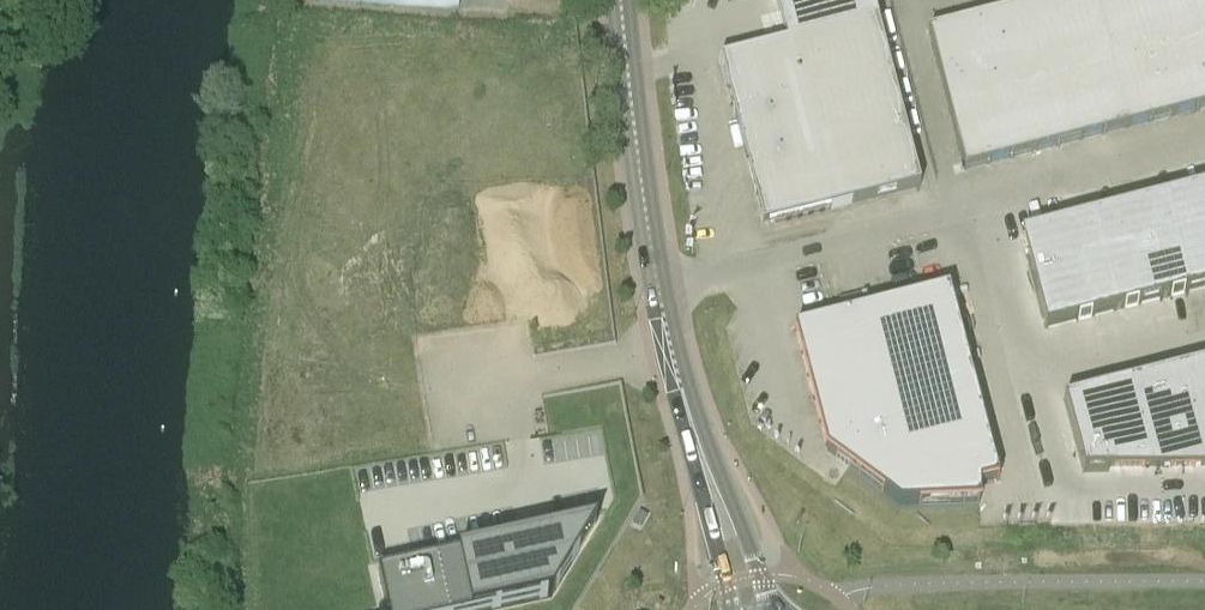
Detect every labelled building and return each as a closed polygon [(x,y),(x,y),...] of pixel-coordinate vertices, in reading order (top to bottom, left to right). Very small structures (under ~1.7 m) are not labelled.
[(732,14),(757,9),(755,0),(729,0),(732,14)] [(929,32),(965,171),(1204,108),(1204,0),(1053,0),(929,32)] [(732,87),(768,227),(920,188),(877,20),(719,61),(726,89),(732,87)] [(1204,290),(1204,190),(1019,239),(1043,332),(1204,290)] [(979,485),(998,480),(948,290),(795,329),(827,452),(899,505),(980,503),(979,485)] [(1065,407),(1079,481),(1104,481),(1104,475),(1204,474),(1204,371),(1065,407)] [(378,573),(386,609),(497,609),(552,598),(595,525),(378,573)]
